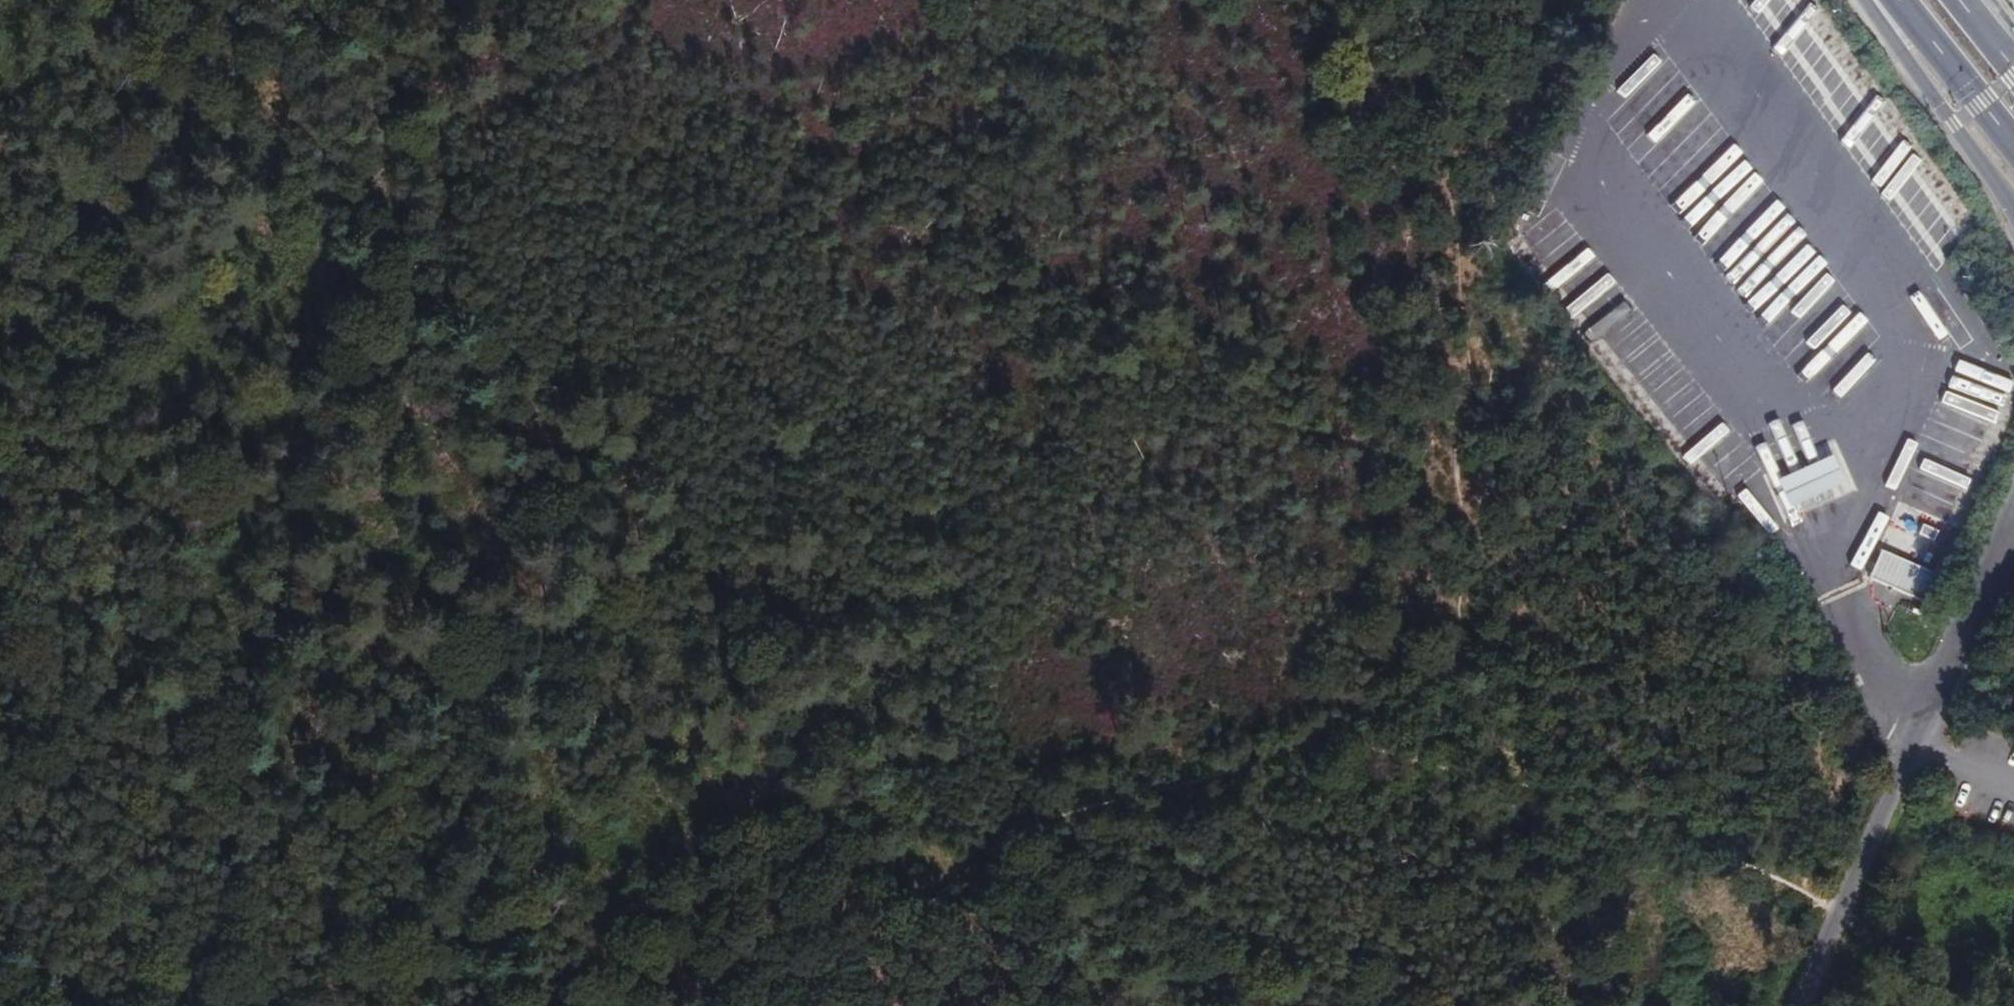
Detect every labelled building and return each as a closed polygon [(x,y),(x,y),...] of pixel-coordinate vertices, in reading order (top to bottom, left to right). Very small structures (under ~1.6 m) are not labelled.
[(1812,96),(1790,122),(1831,95),(1834,92),(1843,100),(1860,79),(1849,70),(1852,65),(1844,52),(1837,47),(1814,12),(1809,7),(1804,0),(1791,0),(1768,28),(1812,96)] [(1939,259),(1975,223),(1930,178),(1923,185),(1910,173),(1928,155),(1883,112),(1849,146),(1897,194),(1893,198),(1907,212),(1899,219),(1939,259)] [(1718,134),(1692,163),(1714,182),(1739,154),(1718,134)] [(1690,384),(1652,414),(1679,447),(1705,427),(1718,416),(1709,405),(1708,406),(1690,384)] [(1638,407),(1657,408),(1658,393),(1638,393),(1638,407)] [(1956,405),(1945,399),(1933,426),(1944,431),(1956,405)] [(1924,600),(1935,572),(1879,550),(1868,579),(1924,600)]
